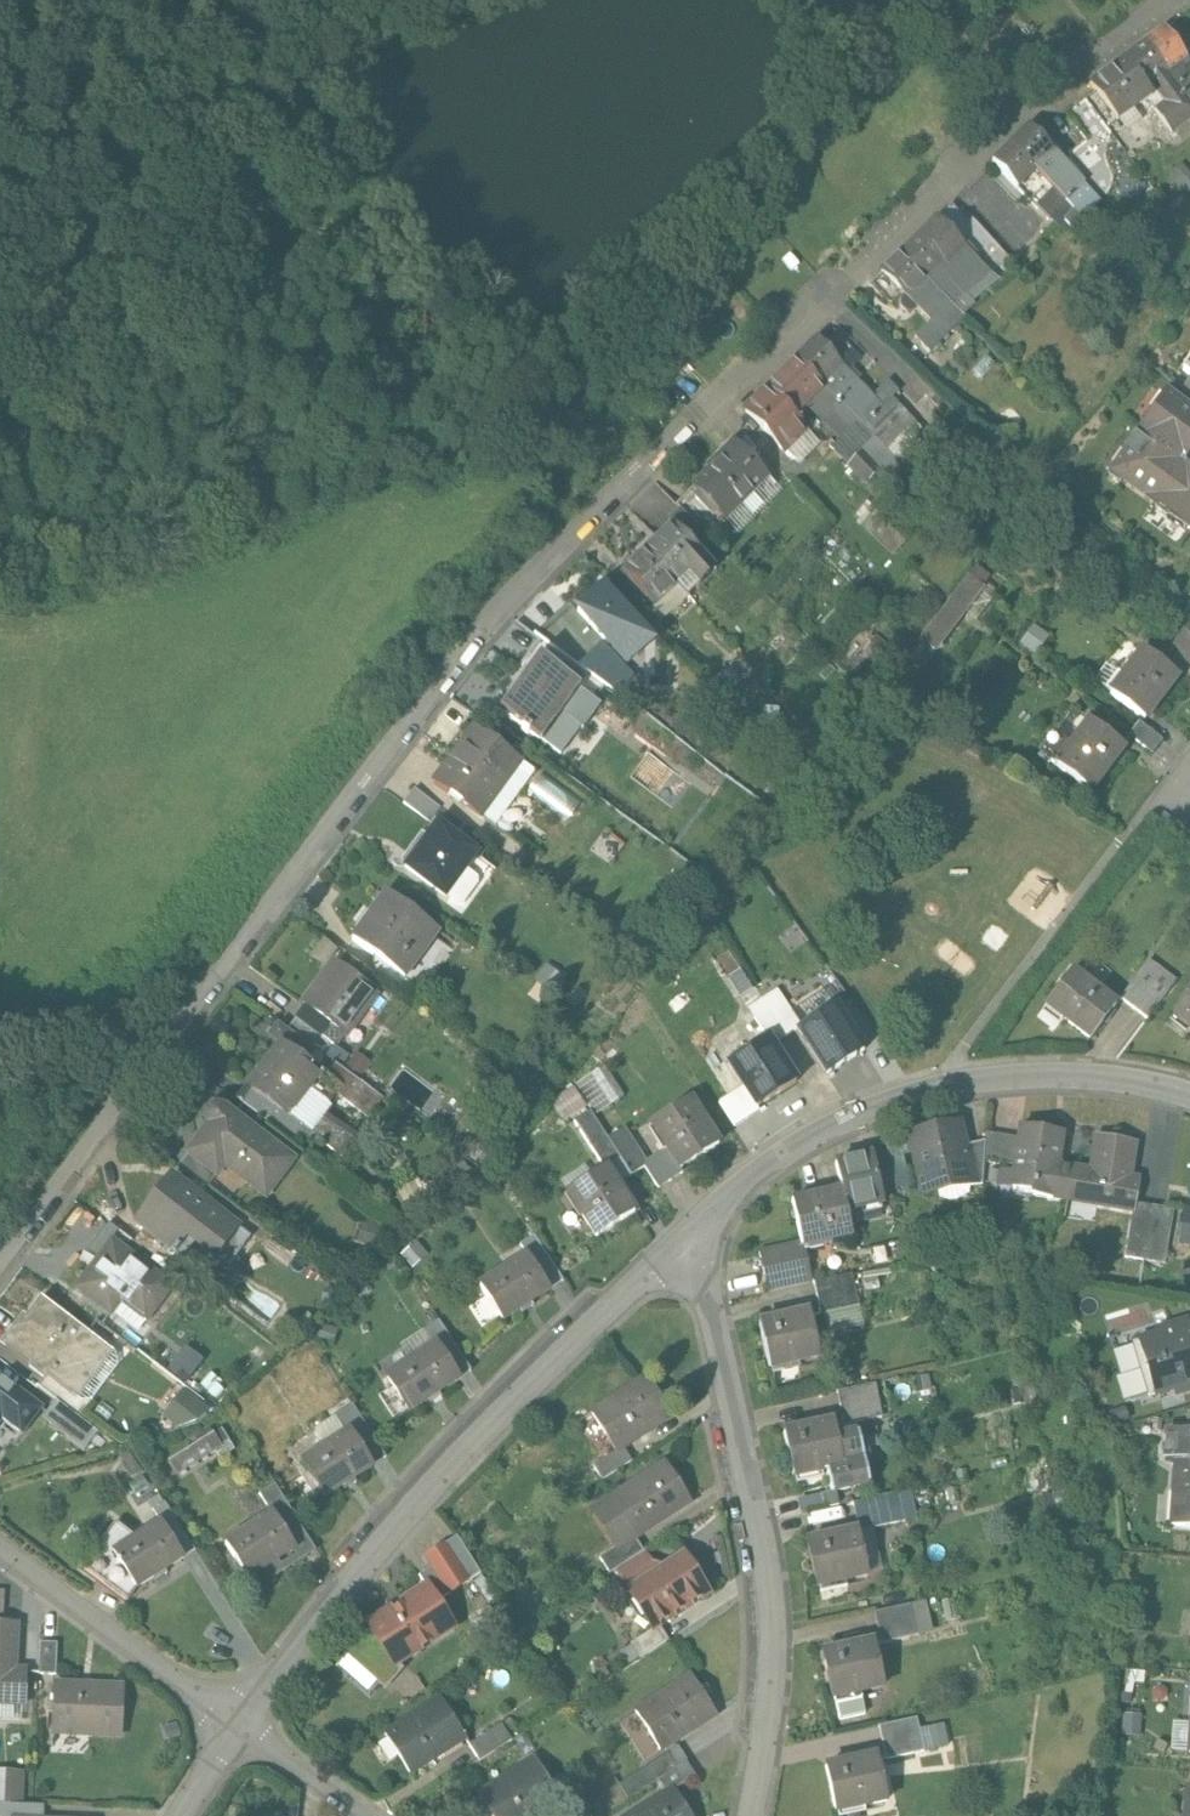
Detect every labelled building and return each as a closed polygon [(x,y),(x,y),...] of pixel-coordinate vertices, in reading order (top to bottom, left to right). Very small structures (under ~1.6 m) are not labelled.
[(1189,75),(1183,67),(1189,63),(1185,58),(1188,56),(1165,27),(1145,42),(1189,100),(1189,75)] [(1145,42),(1125,58),(1149,89),(1153,86),(1167,103),(1156,111),(1172,131),(1189,117),(1189,100),(1145,42)] [(1125,58),(1090,84),(1096,92),(1118,121),(1152,94),(1149,89),(1125,58)] [(1118,121),(1096,92),(1085,100),(1107,129),(1118,121)] [(1085,186),(1028,128),(1011,146),(1055,191),(1067,204),(1085,186)] [(1055,191),(1011,146),(994,162),(1038,207),(1055,191)] [(1055,191),(1038,207),(1050,220),(1067,204),(1055,191)] [(985,230),(955,201),(937,219),(967,248),(985,230)] [(937,219),(901,255),(927,283),(945,300),(955,290),(946,280),(954,272),(949,266),(967,248),(937,219)] [(927,283),(901,255),(883,273),(904,295),(909,300),(927,283)] [(904,295),(883,273),(872,284),(893,306),(904,295)] [(842,365),(816,339),(797,358),(828,390),(845,407),(855,396),(833,374),(842,365)] [(797,358),(767,389),(797,419),(816,401),(828,390),(797,358)] [(1188,386),(1180,397),(1189,404),(1189,388),(1188,386)] [(797,419),(767,389),(746,410),(785,449),(806,428),(797,419)] [(845,407),(828,390),(816,401),(848,433),(859,422),(845,407)] [(1114,482),(1189,533),(1189,479),(1180,472),(1189,458),(1189,422),(1166,406),(1114,482)] [(928,441),(901,413),(852,460),(879,488),(928,441)] [(819,441),(806,428),(785,449),(790,454),(804,455),(819,441)] [(770,475),(737,441),(735,443),(738,446),(714,471),(711,468),(693,485),(726,518),(728,516),(726,514),(739,500),(742,503),(770,475)] [(707,556),(674,520),(645,547),(678,583),(707,556)] [(678,583),(645,547),(624,567),(658,603),(678,583)] [(970,575),(953,597),(966,607),(984,584),(970,575)] [(653,637),(604,586),(581,609),(630,659),(653,637)] [(953,597),(921,638),(935,648),(966,607),(953,597)] [(1173,645),(1189,660),(1189,624),(1173,645)] [(568,655),(541,635),(520,664),(530,671),(543,653),(560,666),(568,655)] [(1178,676),(1144,650),(1123,678),(1105,665),(1094,680),(1111,693),(1110,695),(1144,720),(1178,676)] [(530,671),(504,708),(542,735),(581,681),(560,666),(543,653),(530,671)] [(1124,747),(1090,721),(1056,766),(1090,791),(1124,747)] [(523,760),(476,726),(435,781),(483,816),(523,760)] [(446,806),(419,787),(408,802),(434,822),(446,806)] [(482,854),(443,823),(409,867),(448,897),(482,854)] [(441,929),(389,890),(355,938),(389,963),(406,976),(407,974),(441,929)] [(1155,1020),(1182,977),(1150,958),(1123,1000),(1155,1020)] [(378,992),(337,961),(305,1004),(306,1005),(298,1017),(337,1047),(378,992)] [(406,976),(389,963),(380,975),(405,994),(415,980),(407,974),(406,976)] [(1086,985),(1072,975),(1046,1009),(1089,1043),(1115,1009),(1113,1007),(1113,1008),(1085,986),(1086,985)] [(1173,1018),(1189,1030),(1189,996),(1173,1018)] [(847,1000),(835,1008),(853,1036),(866,1027),(847,1000)] [(835,1008),(798,1032),(827,1076),(864,1053),(853,1036),(835,1008)] [(337,1047),(298,1017),(289,1029),(329,1058),(337,1047)] [(766,1039),(728,1063),(757,1108),(795,1084),(766,1039)] [(323,1074),(282,1043),(248,1088),(251,1091),(288,1119),(323,1074)] [(357,1074),(342,1092),(367,1112),(382,1094),(357,1074)] [(288,1119),(251,1091),(240,1104),(278,1133),(288,1119)] [(690,1102),(653,1127),(668,1150),(681,1170),(719,1146),(690,1102)] [(208,1124),(210,1128),(180,1168),(210,1191),(232,1162),(254,1179),(248,1186),(266,1200),(294,1163),(224,1109),(220,1108),(215,1109),(211,1111),(208,1115),(207,1119),(208,1124)] [(332,1127),(310,1113),(299,1129),(321,1143),(332,1127)] [(616,1154),(589,1113),(574,1122),(602,1164),(616,1154)] [(1063,1136),(1021,1129),(1020,1140),(1015,1169),(1014,1174),(1010,1177),(1008,1186),(1013,1192),(1022,1194),(1025,1191),(1031,1192),(1030,1199),(1066,1204),(1067,1198),(1071,1172),(1058,1170),(1063,1136)] [(957,1130),(914,1139),(926,1191),(968,1182),(961,1148),(957,1130)] [(1020,1140),(986,1135),(985,1143),(984,1164),(1015,1169),(1020,1140)] [(1120,1144),(1096,1140),(1090,1175),(1071,1172),(1067,1198),(1097,1203),(1096,1209),(1132,1215),(1133,1215),(1135,1207),(1139,1183),(1136,1182),(1136,1189),(1128,1187),(1134,1146),(1132,1146),(1132,1148),(1120,1146),(1120,1144)] [(985,1143),(961,1148),(968,1182),(970,1188),(982,1185),(984,1164),(985,1143)] [(884,1148),(869,1151),(870,1157),(874,1173),(877,1172),(882,1193),(894,1190),(884,1148)] [(668,1150),(645,1165),(660,1189),(683,1174),(681,1170),(668,1150)] [(870,1157),(837,1165),(844,1192),(848,1210),(884,1202),(882,1193),(877,1172),(874,1173),(870,1157)] [(605,1170),(567,1195),(595,1238),(633,1213),(605,1170)] [(251,1242),(200,1203),(199,1205),(171,1184),(137,1228),(143,1233),(176,1258),(188,1242),(214,1262),(210,1267),(224,1278),(251,1242)] [(844,1192),(795,1203),(804,1243),(804,1246),(853,1235),(848,1210),(844,1192)] [(1151,1210),(1135,1207),(1133,1215),(1132,1215),(1125,1260),(1143,1263),(1151,1210)] [(1173,1214),(1151,1210),(1143,1263),(1164,1266),(1173,1214)] [(1183,1220),(1184,1212),(1182,1212),(1178,1244),(1189,1246),(1189,1221),(1183,1220)] [(176,1258),(143,1233),(134,1244),(183,1281),(191,1269),(176,1258)] [(563,1281),(535,1238),(520,1248),(528,1258),(549,1291),(563,1281)] [(804,1243),(759,1254),(768,1290),(812,1280),(804,1246),(804,1243)] [(171,1289),(112,1244),(76,1291),(111,1317),(120,1305),(144,1324),(171,1289)] [(528,1258),(479,1290),(500,1323),(549,1291),(528,1258)] [(852,1275),(813,1283),(821,1317),(859,1308),(852,1275)] [(108,1353),(41,1302),(5,1349),(32,1369),(37,1362),(52,1374),(47,1381),(72,1400),(89,1378),(108,1353)] [(812,1314),(761,1325),(771,1369),(822,1357),(821,1354),(819,1355),(814,1337),(817,1336),(812,1314)] [(471,1371),(440,1324),(425,1334),(435,1348),(456,1380),(471,1371)] [(1156,1334),(1157,1340),(1131,1348),(1148,1402),(1174,1394),(1176,1399),(1189,1395),(1189,1330),(1187,1331),(1185,1325),(1156,1334)] [(435,1348),(388,1379),(409,1411),(456,1380),(435,1348)] [(187,1353),(177,1374),(192,1381),(202,1359),(187,1353)] [(648,1374),(592,1411),(618,1450),(622,1447),(674,1414),(648,1374)] [(89,1378),(72,1400),(47,1381),(39,1391),(58,1405),(78,1421),(103,1388),(89,1378)] [(0,1381),(0,1422),(1,1421),(22,1436),(41,1411),(0,1381)] [(876,1383),(839,1392),(846,1425),(883,1417),(876,1383)] [(195,1392),(168,1416),(186,1436),(213,1412),(195,1392)] [(78,1421),(58,1405),(44,1423),(85,1454),(98,1436),(78,1421)] [(386,1458),(352,1407),(338,1416),(350,1435),(371,1468),(386,1458)] [(835,1423),(784,1434),(794,1478),(831,1470),(832,1474),(828,1475),(832,1497),(838,1495),(872,1488),(867,1466),(871,1465),(868,1450),(864,1451),(860,1435),(839,1440),(835,1423)] [(228,1431),(176,1464),(185,1479),(237,1445),(228,1431)] [(350,1435),(302,1466),(324,1499),(371,1468),(350,1435)] [(1167,1436),(1165,1468),(1175,1469),(1174,1494),(1173,1494),(1172,1502),(1174,1502),(1172,1527),(1171,1527),(1170,1530),(1189,1531),(1189,1437),(1167,1436)] [(618,1450),(593,1466),(602,1481),(632,1462),(622,1447),(618,1450)] [(666,1463),(609,1499),(633,1537),(634,1538),(635,1539),(659,1523),(657,1519),(689,1499),(666,1463)] [(275,1488),(260,1497),(273,1517),(274,1516),(281,1526),(294,1517),(275,1488)] [(904,1491),(854,1503),(860,1533),(911,1521),(904,1491)] [(832,1497),(823,1499),(825,1509),(840,1506),(838,1495),(832,1497)] [(823,1499),(799,1504),(801,1514),(825,1509),(823,1499)] [(196,1553),(165,1506),(153,1513),(161,1526),(162,1526),(184,1560),(184,1561),(196,1553)] [(273,1517),(227,1547),(249,1581),(296,1550),(281,1526),(274,1516),(273,1517)] [(161,1526),(137,1542),(116,1524),(82,1569),(127,1602),(136,1591),(136,1590),(154,1579),(153,1579),(182,1561),(182,1562),(184,1561),(184,1560),(162,1526),(161,1526)] [(860,1533),(811,1544),(811,1542),(808,1542),(818,1588),(821,1587),(820,1584),(846,1579),(847,1581),(870,1576),(869,1573),(867,1572),(863,1556),(865,1556),(860,1533)] [(457,1537),(443,1546),(467,1583),(481,1574),(475,1564),(457,1537)] [(633,1537),(599,1559),(609,1574),(616,1570),(643,1552),(635,1539),(634,1538),(633,1537)] [(643,1552),(616,1570),(630,1592),(658,1575),(643,1552)] [(658,1575),(630,1592),(654,1630),(659,1627),(677,1615),(675,1612),(706,1592),(684,1558),(658,1575)] [(433,1567),(419,1576),(426,1588),(436,1603),(450,1594),(433,1567)] [(427,1592),(395,1613),(392,1610),(369,1625),(370,1628),(346,1655),(348,1656),(351,1653),(385,1683),(399,1667),(397,1665),(419,1651),(418,1649),(450,1628),(451,1629),(452,1629),(436,1603),(426,1588),(425,1589),(427,1592)] [(913,1605),(875,1614),(882,1643),(920,1635),(913,1605)] [(0,1627),(0,1703),(25,1705),(25,1685),(24,1685),(24,1672),(13,1672),(15,1628),(0,1627)] [(654,1630),(631,1645),(640,1659),(668,1641),(659,1627),(654,1630)] [(874,1642),(824,1654),(834,1698),(837,1697),(842,1719),(866,1714),(861,1692),(884,1686),(883,1684),(881,1684),(877,1665),(879,1664),(874,1642)] [(692,1676),(636,1712),(660,1750),(684,1735),(682,1732),(714,1711),(692,1676)] [(122,1694),(56,1691),(52,1734),(121,1736),(122,1694)] [(441,1699),(388,1734),(404,1759),(401,1761),(409,1775),(434,1759),(431,1754),(463,1733),(441,1699)] [(917,1718),(879,1726),(887,1759),(924,1751),(917,1718)] [(503,1725),(471,1746),(481,1761),(513,1740),(503,1725)] [(675,1748),(647,1766),(657,1781),(662,1778),(685,1763),(675,1748)] [(876,1754),(826,1766),(836,1807),(884,1795),(880,1778),(882,1777),(876,1754)] [(482,1793),(496,1815),(525,1815),(524,1815),(558,1795),(536,1760),(482,1793)] [(685,1763),(662,1778),(669,1789),(692,1774),(685,1763)] [(636,1815),(688,1815),(673,1793),(636,1815)] [(0,1805),(0,1815),(44,1815),(45,1807),(0,1805)]
